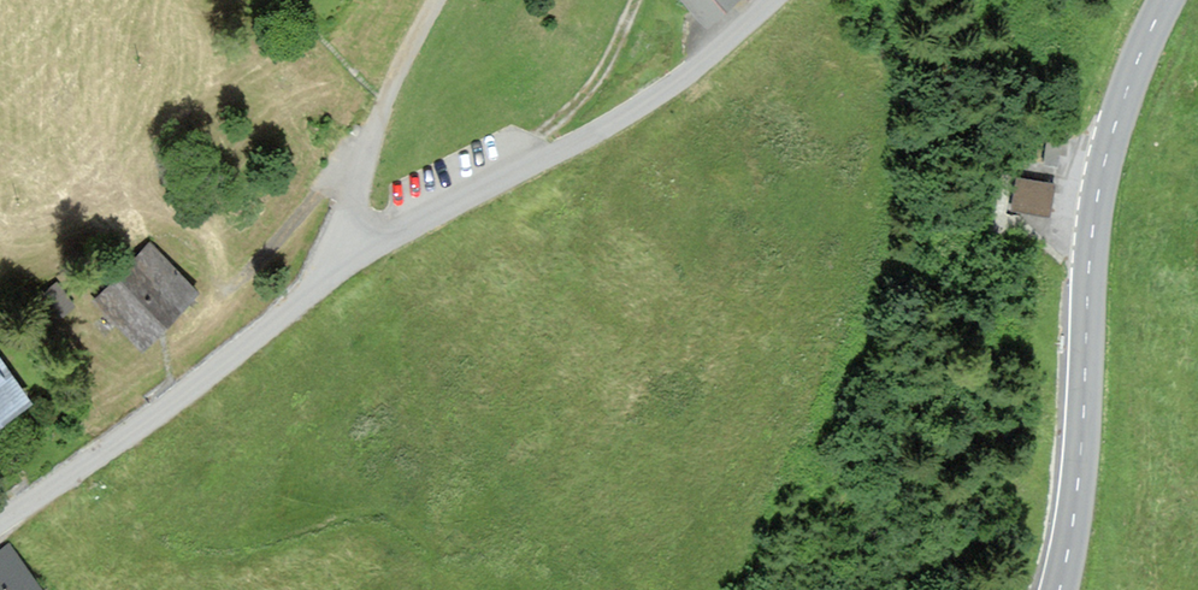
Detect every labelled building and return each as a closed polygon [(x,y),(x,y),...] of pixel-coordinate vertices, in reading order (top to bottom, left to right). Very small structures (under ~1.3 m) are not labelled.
[(1010,203),(1048,211),(1055,177),(1017,169),(1010,203)] [(193,293),(149,247),(99,294),(143,341),(193,293)] [(0,364),(0,414),(23,398),(0,364)] [(9,547),(0,553),(0,589),(39,589),(9,547)]
